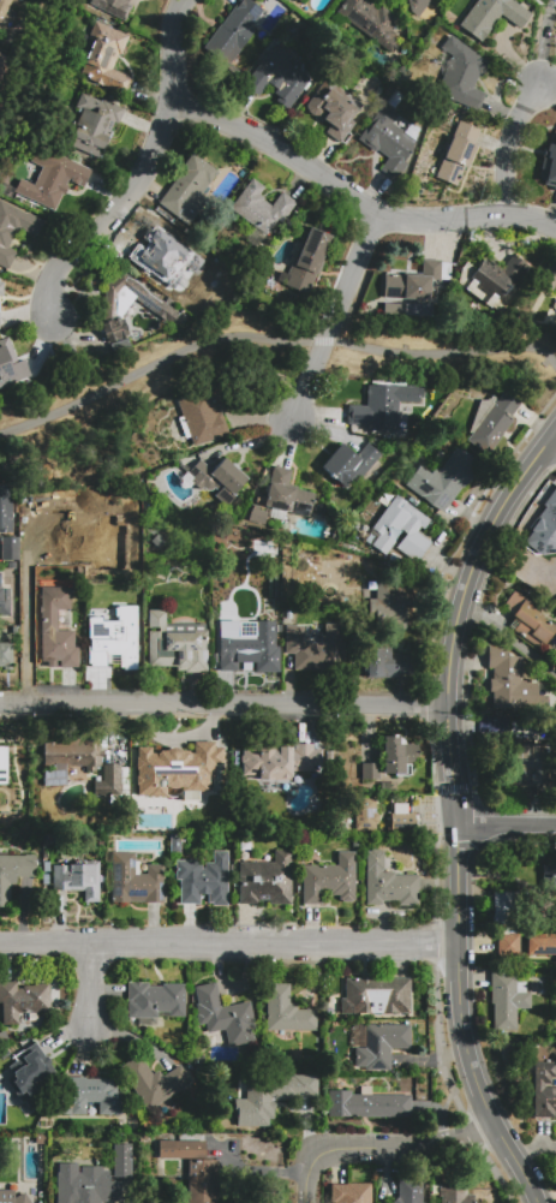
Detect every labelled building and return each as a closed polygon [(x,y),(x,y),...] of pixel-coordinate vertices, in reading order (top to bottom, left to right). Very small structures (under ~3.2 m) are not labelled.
[(13,0),(0,31),(0,0),(13,0)] [(89,4),(91,0),(130,0),(127,5),(132,6),(125,22),(89,4)] [(222,28),(242,0),(247,0),(264,12),(251,30),(256,34),(231,66),(240,73),(229,88),(214,75),(220,66),(209,59),(211,56),(204,50),(221,26),(222,28)] [(334,13),(344,0),(366,0),(377,8),(381,5),(399,19),(390,30),(400,37),(387,54),(334,13)] [(419,14),(399,0),(430,0),(419,14)] [(458,24),(476,0),(514,0),(531,13),(519,29),(500,14),(480,41),(458,24)] [(131,79),(124,96),(78,76),(94,42),(88,40),(95,23),(127,37),(120,55),(118,55),(110,70),(131,79)] [(436,88),(432,83),(449,55),(440,48),(449,35),(488,65),(471,87),(485,94),(478,109),(460,101),(446,95),(436,88)] [(274,52),(310,79),(287,111),(275,101),(281,94),(276,90),(277,89),(268,83),(257,96),(243,85),(258,65),(262,67),(274,52)] [(305,106),(325,78),(361,105),(348,123),(353,125),(339,143),(325,132),(330,125),(323,120),(322,121),(316,117),(317,115),(312,115),(307,111),(305,106)] [(124,109),(118,124),(113,121),(109,131),(112,132),(100,160),(64,143),(72,124),(74,126),(82,109),(76,107),(80,94),(101,102),(102,99),(124,109)] [(381,113),(415,142),(412,145),(414,147),(403,161),(406,162),(393,179),(379,169),(388,159),(377,149),(375,153),(364,144),(371,136),(366,132),(381,113)] [(459,120),(479,129),(474,142),(476,142),(474,143),(477,143),(466,167),(464,166),(455,187),(435,179),(459,120)] [(54,212),(26,199),(26,197),(17,192),(37,147),(90,171),(83,186),(66,179),(61,190),(64,191),(54,212)] [(538,174),(555,149),(555,187),(538,174)] [(187,226),(159,203),(181,172),(179,171),(192,154),(209,166),(210,165),(217,171),(199,195),(207,199),(187,226)] [(229,207),(251,178),(263,187),(258,193),(263,198),(262,199),(270,206),(281,191),(295,203),(287,214),(285,213),(280,219),(279,218),(265,234),(229,207)] [(6,270),(0,267),(0,199),(43,221),(37,234),(17,225),(14,230),(13,230),(10,238),(12,239),(7,246),(17,251),(6,270)] [(193,278),(183,292),(145,264),(159,246),(147,237),(157,222),(193,249),(185,260),(189,262),(183,269),(193,278)] [(331,236),(324,255),(327,256),(317,279),(315,278),(307,296),(282,285),(306,226),(331,236)] [(551,256),(555,259),(555,283),(555,285),(540,278),(551,256)] [(453,280),(466,261),(474,268),(480,258),(510,280),(509,282),(516,288),(498,314),(453,280)] [(383,275),(422,275),(423,260),(441,260),(441,279),(430,279),(430,300),(382,299),(383,275)] [(130,337),(108,345),(101,327),(103,326),(106,288),(124,274),(167,306),(159,317),(137,302),(124,321),(130,337)] [(29,379),(0,390),(0,356),(5,368),(22,362),(29,379)] [(366,385),(413,387),(412,403),(399,401),(396,435),(364,433),(365,424),(347,423),(348,405),(366,406),(366,385)] [(175,399),(213,386),(216,399),(213,400),(216,413),(221,412),(229,434),(192,447),(175,399)] [(489,453),(464,435),(472,423),(479,399),(489,400),(492,395),(497,399),(506,388),(522,400),(512,416),(514,418),(489,453)] [(341,442),(355,454),(366,441),(381,454),(349,492),(319,466),(341,442)] [(443,513),(405,484),(419,465),(430,474),(434,469),(437,471),(455,447),(479,465),(443,513)] [(223,457),(249,478),(233,495),(216,481),(204,494),(190,481),(193,477),(187,472),(199,458),(213,470),(223,457)] [(273,464),(293,469),(288,487),(294,488),(294,486),(298,487),(298,489),(317,493),(310,518),(263,506),(273,464)] [(12,534),(0,534),(0,486),(12,486),(12,534)] [(396,494),(430,520),(424,529),(420,526),(415,531),(430,542),(414,564),(395,548),(406,534),(401,530),(394,540),(395,541),(384,555),(370,544),(378,534),(370,528),(396,494)] [(551,506),(555,509),(555,540),(546,534),(545,537),(539,534),(542,530),(530,523),(538,511),(545,514),(551,506)] [(43,510),(72,510),(72,531),(78,531),(78,550),(60,550),(60,546),(25,547),(25,525),(43,524),(43,510)] [(19,562),(4,562),(4,541),(19,541),(19,562)] [(552,541),(555,543),(555,562),(544,553),(552,541)] [(10,615),(0,615),(0,572),(1,572),(1,589),(10,589),(10,615)] [(375,580),(405,579),(406,627),(377,629),(375,580)] [(41,667),(41,586),(71,586),(71,609),(58,609),(58,630),(74,630),(74,648),(78,648),(78,667),(60,667),(60,662),(56,662),(56,667),(41,667)] [(512,615),(513,614),(502,606),(514,590),(544,613),(542,617),(555,626),(543,644),(540,643),(537,648),(508,626),(514,617),(512,615)] [(89,642),(89,598),(103,598),(103,618),(126,618),(126,611),(139,611),(139,642),(89,642)] [(149,667),(149,611),(165,611),(165,632),(207,632),(207,669),(202,669),(202,673),(184,673),(184,669),(177,669),(177,667),(149,667)] [(285,654),(285,625),(303,625),(303,639),(310,639),(310,642),(319,642),(319,633),(324,633),(324,623),(345,623),(345,671),(293,671),(294,654),(285,654)] [(219,633),(258,633),(258,645),(281,645),(281,673),(253,673),(253,661),(239,661),(239,672),(219,672),(219,633)] [(4,667),(0,667),(0,643),(12,643),(12,669),(4,669),(4,667)] [(89,643),(108,643),(108,667),(106,667),(106,684),(91,684),(91,667),(89,667),(89,643)] [(484,668),(489,668),(489,647),(508,647),(508,655),(514,655),(522,668),(522,680),(537,680),(537,695),(548,695),(548,708),(492,708),(492,692),(490,692),(490,685),(484,685),(484,668)] [(366,677),(365,648),(389,648),(389,651),(397,651),(397,654),(415,654),(417,675),(366,677)] [(383,774),(383,736),(399,736),(399,744),(402,744),(402,756),(403,756),(403,774),(383,774)] [(66,770),(54,770),(54,768),(44,768),(44,743),(65,743),(65,739),(102,739),(102,770),(85,770),(85,764),(66,764),(66,770)] [(172,742),(190,742),(190,740),(219,740),(219,754),(216,754),(216,766),(198,766),(198,762),(183,762),(183,782),(168,782),(168,761),(172,761),(172,742)] [(508,787),(508,743),(550,743),(550,787),(508,787)] [(312,744),(312,749),(319,749),(319,767),(312,767),(312,772),(292,772),(292,780),(258,779),(258,775),(241,774),(241,749),(259,749),(259,746),(292,746),(292,744),(312,744)] [(150,756),(162,756),(162,773),(150,773),(150,756)] [(361,763),(378,763),(378,779),(361,779),(361,763)] [(120,764),(120,794),(94,793),(94,781),(103,781),(103,764),(120,764)] [(66,770),(66,785),(44,785),(44,770),(54,770),(66,770)] [(187,797),(204,797),(204,806),(187,806),(187,797)] [(355,798),(378,798),(378,829),(355,829),(355,798)] [(390,833),(390,814),(414,814),(414,833),(390,833)] [(291,904),(269,904),(269,901),(257,901),(257,904),(239,904),(239,862),(274,862),(274,850),(291,850),(291,904)] [(227,851),(227,904),(208,904),(208,894),(199,894),(199,904),(179,904),(179,880),(175,880),(175,860),(193,860),(193,865),(201,865),(201,869),(204,869),(204,863),(213,863),(213,851),(227,851)] [(366,851),(383,851),(383,871),(394,871),(394,875),(418,875),(418,906),(399,906),(399,901),(381,901),(381,904),(366,904),(366,851)] [(112,852),(134,852),(134,874),(147,874),(147,864),(163,864),(163,901),(112,901),(112,852)] [(303,865),(337,865),(337,852),(354,852),(354,900),(353,900),(353,903),(341,903),(341,900),(339,900),(339,895),(330,895),(330,892),(319,892),(319,904),(303,904),(303,865)] [(5,906),(0,906),(0,856),(35,856),(35,876),(16,876),(16,883),(11,883),(11,898),(5,898),(5,906)] [(98,862),(98,901),(84,901),(84,891),(52,891),(53,865),(67,865),(67,864),(84,864),(84,862),(98,862)] [(542,863),(555,863),(555,893),(542,893),(542,863)] [(492,923),(492,891),(518,891),(518,905),(508,905),(508,923),(492,923)] [(519,934),(519,955),(497,955),(497,934),(519,934)] [(526,936),(555,936),(555,957),(526,957),(526,936)] [(490,971),(516,971),(516,991),(530,991),(530,1008),(516,1008),(516,1030),(492,1030),(492,1004),(490,1004),(490,971)] [(409,978),(409,1014),(341,1013),(341,999),(345,999),(345,978),(409,978)] [(1,1002),(0,1003),(0,983),(16,982),(16,990),(32,989),(32,984),(49,983),(50,1011),(17,1012),(18,1024),(2,1025),(1,1002)] [(127,982),(148,982),(148,987),(162,985),(162,983),(185,983),(185,1017),(127,1018),(127,982)] [(250,1001),(257,1040),(228,1047),(225,1029),(199,1035),(196,1014),(198,1014),(196,1005),(198,1004),(195,985),(215,982),(221,1007),(250,1001)] [(265,1030),(267,983),(289,984),(289,1004),(297,1004),(297,1011),(317,1011),(317,1030),(265,1030)] [(364,1048),(364,1025),(411,1025),(409,1048),(390,1048),(390,1070),(364,1070),(364,1067),(354,1067),(354,1048),(364,1048)] [(43,1104),(0,1082),(0,1076),(12,1053),(41,1067),(46,1058),(64,1067),(43,1104)] [(149,1112),(120,1068),(139,1055),(151,1074),(159,1071),(162,1077),(180,1065),(191,1083),(149,1112)] [(534,1062),(555,1062),(555,1086),(555,1110),(555,1118),(534,1118),(534,1062)] [(292,1074),(317,1074),(317,1096),(295,1096),(295,1098),(275,1098),(275,1119),(269,1119),(269,1126),(234,1126),(234,1098),(245,1098),(245,1083),(268,1084),(268,1077),(292,1077),(292,1074)] [(68,1077),(85,1077),(86,1079),(113,1078),(113,1086),(115,1086),(128,1109),(116,1116),(116,1115),(85,1115),(85,1108),(74,1108),(76,1114),(65,1114),(65,1096),(68,1096),(68,1077)] [(328,1116),(328,1090),(351,1090),(351,1094),(411,1094),(411,1116),(328,1116)] [(159,1141),(205,1141),(205,1157),(159,1159),(159,1141)] [(112,1176),(129,1176),(130,1143),(113,1143),(112,1176)] [(214,1198),(214,1202),(189,1202),(189,1160),(217,1160),(217,1198),(214,1198)] [(102,1202),(56,1202),(56,1173),(59,1173),(59,1162),(78,1162),(78,1173),(80,1173),(80,1167),(102,1167),(102,1171),(109,1171),(109,1181),(122,1181),(122,1202),(102,1202)] [(422,1180),(422,1202),(391,1202),(397,1197),(397,1180),(422,1180)] [(370,1183),(370,1202),(334,1202),(334,1185),(345,1185),(345,1183),(370,1183)] [(473,1201),(473,1202),(440,1202),(440,1197),(438,1197),(438,1183),(470,1183),(470,1201),(473,1201)] [(24,1192),(31,1202),(0,1202),(0,1189),(13,1189),(13,1198),(24,1192)]
